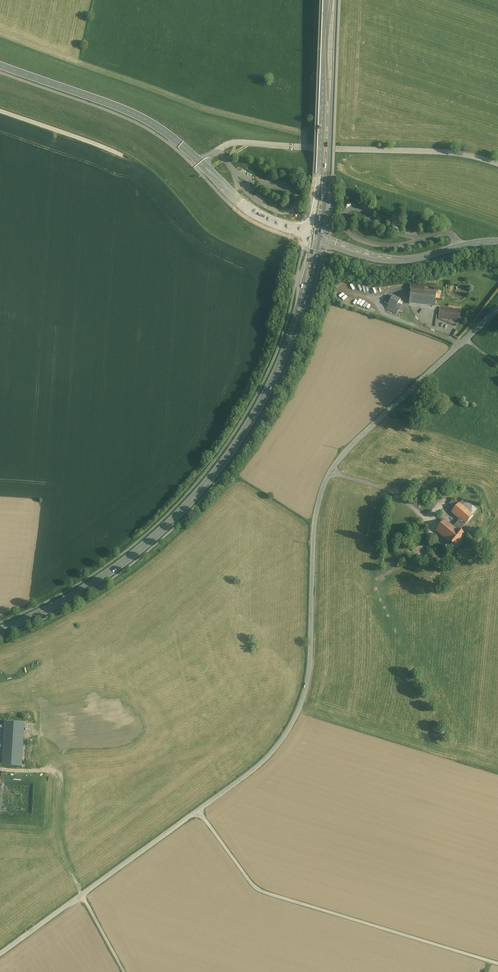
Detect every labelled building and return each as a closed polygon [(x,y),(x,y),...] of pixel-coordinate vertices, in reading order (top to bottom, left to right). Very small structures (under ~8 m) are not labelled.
[(428,292),(411,290),(409,304),(426,306),(428,292)] [(437,292),(428,292),(426,306),(435,307),(437,292)] [(393,295),(386,308),(393,311),(398,303),(400,299),(393,295)] [(398,303),(393,311),(397,313),(401,305),(398,303)] [(460,310),(440,307),(439,318),(459,320),(460,310)] [(454,499),(450,504),(455,508),(459,503),(454,499)] [(478,510),(465,499),(460,504),(473,516),(478,510)] [(460,504),(459,504),(452,512),(460,519),(466,524),(467,525),(474,516),(473,516),(460,504)] [(460,519),(453,527),(458,531),(459,530),(461,531),(466,524),(460,519)] [(453,527),(445,521),(436,531),(449,542),(458,531),(453,527)] [(458,531),(449,542),(455,547),(465,535),(461,531),(459,530),(458,531)] [(24,722),(5,721),(2,765),(21,766),(24,722)]
